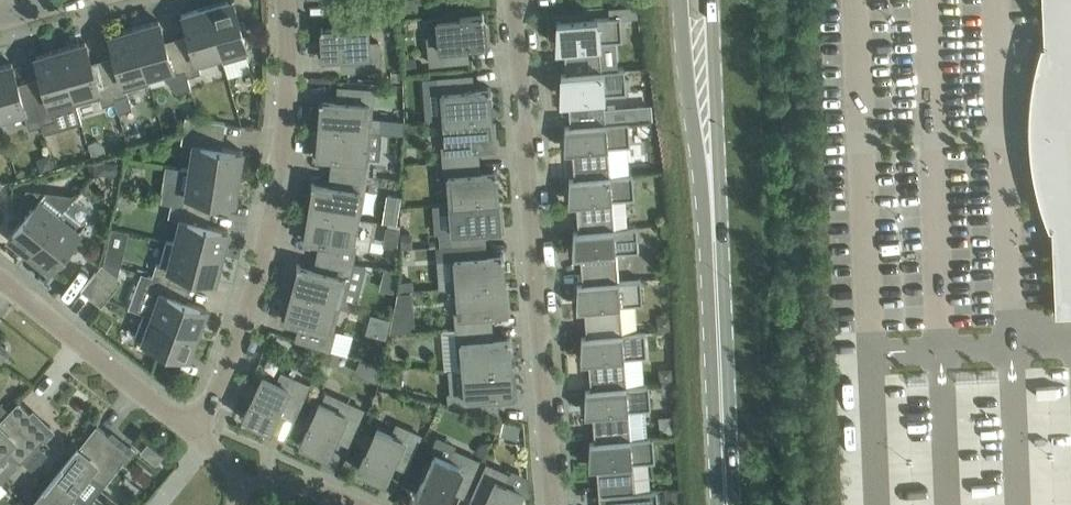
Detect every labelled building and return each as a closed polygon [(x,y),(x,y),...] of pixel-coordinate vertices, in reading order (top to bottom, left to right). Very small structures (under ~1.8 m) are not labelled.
[(222,54),(224,62),(247,55),(249,55),(233,0),(230,0),(208,6),(222,54)] [(1032,74),(1045,74),(1050,194),(1038,195),(1039,201),(1041,207),(1043,213),(1046,219),(1048,226),(1051,225),(1055,313),(1070,312),(1070,0),(1041,0),(1043,42),(1040,43),(1038,49),(1037,55),(1035,61),(1034,68),(1032,74)] [(198,61),(222,54),(208,6),(183,14),(191,41),(179,44),(188,76),(201,72),(198,61)] [(437,16),(439,36),(428,38),(431,63),(463,60),(462,46),(489,44),(487,26),(484,26),(483,17),(484,17),(483,13),(481,13),(481,15),(458,18),(458,14),(437,16)] [(566,73),(602,70),(600,42),(622,40),(620,16),(557,21),(556,45),(564,44),(566,73)] [(188,76),(179,44),(167,48),(159,20),(134,27),(148,75),(163,71),(165,76),(177,91),(191,87),(188,76)] [(368,42),(368,22),(367,22),(346,23),(346,26),(323,28),(323,26),(321,26),(322,39),(319,40),(320,57),(347,56),(348,69),(380,68),(379,42),(368,42)] [(150,83),(148,75),(134,27),(109,35),(117,62),(105,65),(116,102),(119,112),(132,108),(126,90),(150,83)] [(116,102),(105,65),(94,69),(86,41),(61,49),(77,104),(100,97),(102,105),(116,102)] [(53,111),(77,104),(61,49),(36,56),(44,83),(32,87),(41,118),(42,123),(55,119),(53,111)] [(416,57),(405,58),(407,70),(417,69),(416,57)] [(0,66),(0,115),(1,117),(24,111),(29,128),(43,125),(42,123),(41,118),(32,87),(20,90),(12,63),(0,66)] [(570,126),(606,123),(604,94),(626,93),(625,68),(602,70),(566,73),(561,73),(560,98),(568,97),(570,126)] [(438,78),(422,79),(424,94),(439,92),(440,111),(443,111),(444,119),(492,116),(490,90),(492,90),(491,87),(468,89),(467,76),(438,78)] [(319,127),(367,131),(367,123),(370,123),(373,89),(344,87),(343,101),(319,99),(319,101),(321,101),(319,127)] [(444,162),(473,159),(472,146),(496,144),(495,126),(492,126),(492,116),(444,119),(446,147),(443,147),(444,162)] [(628,174),(627,146),(630,145),(629,121),(606,123),(570,126),(565,126),(564,150),(572,150),(574,178),(628,174)] [(365,158),(367,131),(319,127),(318,137),(316,137),(314,155),(338,157),(336,172),(366,175),(368,158),(365,158)] [(222,147),(224,135),(184,129),(182,142),(193,144),(190,168),(239,176),(243,150),(222,147)] [(96,141),(90,143),(93,155),(106,152),(104,145),(96,141)] [(450,203),(498,199),(496,173),(498,173),(498,171),(474,173),(473,159),(444,162),(447,195),(450,195),(450,203)] [(161,201),(171,203),(204,210),(207,197),(235,202),(239,176),(190,168),(181,167),(178,186),(164,184),(161,201)] [(361,210),(366,175),(336,172),(335,186),(312,182),(311,184),(313,185),(309,211),(356,218),(358,210),(361,210)] [(627,227),(625,199),(635,198),(633,174),(628,174),(574,178),(569,179),(568,203),(576,202),(578,231),(627,227)] [(124,183),(122,193),(133,195),(135,185),(124,183)] [(29,253),(59,214),(41,199),(46,192),(45,191),(9,237),(29,253)] [(442,246),(451,245),(480,243),(479,229),(503,227),(501,209),(499,209),(498,199),(450,203),(453,230),(441,231),(442,246)] [(201,223),(204,210),(171,203),(169,216),(180,219),(174,242),(167,240),(167,241),(222,255),(229,230),(201,223)] [(383,222),(397,224),(400,208),(386,206),(383,222)] [(59,214),(29,253),(49,269),(85,224),(84,223),(64,207),(59,214)] [(352,245),(356,218),(309,211),(308,220),(305,220),(302,238),(326,242),(323,256),(353,262),(355,245),(352,245)] [(582,284),(618,281),(616,252),(639,251),(637,226),(627,227),(578,231),(573,231),(572,255),(580,255),(582,284)] [(401,233),(400,247),(411,247),(411,232),(401,233)] [(216,280),(222,255),(167,241),(161,264),(157,263),(153,276),(149,274),(148,275),(184,286),(188,273),(216,280)] [(457,286),(504,283),(502,257),(504,256),(504,254),(481,256),(480,243),(451,245),(453,278),(456,278),(457,286)] [(103,260),(103,261),(118,265),(122,266),(125,254),(106,249),(103,260)] [(343,296),(353,262),(323,256),(320,270),(297,264),(297,266),(299,266),(292,292),(338,304),(340,296),(343,296)] [(102,263),(82,289),(92,297),(112,272),(113,272),(118,265),(103,261),(102,263)] [(122,280),(113,272),(112,272),(92,297),(102,305),(122,280)] [(180,298),(184,286),(148,275),(145,287),(153,290),(144,313),(198,332),(207,308),(180,298)] [(586,336),(622,333),(620,305),(643,303),(641,279),(618,281),(582,284),(577,284),(576,308),(584,308),(586,336)] [(413,280),(400,281),(401,290),(413,289),(413,280)] [(457,328),(486,326),(485,313),(509,311),(508,292),(505,292),(504,283),(457,286),(459,313),(456,314),(457,328)] [(331,330),(338,304),(292,292),(289,301),(287,301),(282,318),(305,325),(301,341),(326,348),(329,349),(334,330),(331,330)] [(415,305),(414,292),(399,294),(396,306),(415,305)] [(189,357),(198,332),(144,313),(136,336),(135,335),(135,337),(189,357)] [(370,314),(365,333),(385,338),(390,320),(370,314)] [(658,330),(673,329),(672,314),(657,315),(658,330)] [(463,370),(511,366),(509,340),(511,340),(511,338),(487,339),(486,326),(457,328),(460,362),(463,362),(463,369),(445,368),(445,369),(463,370)] [(582,337),(581,361),(588,360),(591,389),(644,385),(642,356),(647,356),(645,332),(623,333),(586,336),(582,337)] [(326,348),(323,361),(337,364),(340,352),(329,349),(326,348)] [(463,409),(493,415),(492,396),(516,394),(514,376),(512,376),(511,366),(463,370),(445,369),(444,370),(446,370),(448,392),(445,393),(446,403),(444,403),(444,404),(463,409)] [(658,367),(660,382),(674,381),(673,366),(658,367)] [(384,368),(382,384),(402,387),(404,370),(384,368)] [(262,375),(262,376),(258,385),(255,383),(247,399),(251,401),(244,416),(242,415),(241,417),(254,423),(253,425),(269,432),(280,407),(292,413),(305,383),(282,372),(278,382),(262,375)] [(595,441),(647,437),(645,409),(651,408),(649,384),(644,385),(591,389),(586,389),(585,414),(592,413),(595,441)] [(311,448),(310,451),(326,458),(337,433),(350,438),(363,409),(327,392),(323,402),(320,401),(316,410),(312,409),(305,425),(309,426),(302,442),(300,441),(299,443),(311,448)] [(6,447),(20,461),(21,462),(22,460),(30,468),(46,452),(38,444),(44,438),(43,438),(49,432),(47,430),(51,426),(50,425),(46,429),(38,421),(18,401),(8,412),(0,420),(0,453),(6,447)] [(0,404),(0,405),(0,420),(8,412),(0,404)] [(357,469),(369,474),(368,476),(384,484),(395,459),(408,464),(421,434),(397,424),(393,434),(377,427),(373,436),(370,435),(363,451),(366,452),(359,467),(358,467),(357,469)] [(54,477),(72,491),(89,471),(104,483),(103,484),(105,485),(125,459),(130,452),(128,451),(131,446),(130,445),(127,449),(96,425),(54,477)] [(590,442),(589,466),(597,466),(599,495),(635,491),(633,463),(655,461),(653,437),(647,437),(595,441),(590,442)] [(148,442),(141,451),(156,463),(164,454),(148,442)] [(426,502),(432,504),(443,504),(453,484),(465,490),(478,460),(453,449),(448,458),(435,453),(431,462),(427,460),(420,476),(424,478),(417,493),(415,492),(414,494),(427,500),(426,502)] [(521,503),(518,501),(522,491),(507,484),(511,475),(487,464),(474,494),(487,499),(484,504),(520,504),(521,503)] [(153,478),(137,465),(131,472),(148,485),(153,478)] [(72,491),(54,477),(42,493),(32,504),(61,504),(72,491)] [(18,492),(31,504),(32,504),(42,493),(34,486),(24,486),(18,492)] [(679,489),(665,490),(667,504),(680,504),(679,489)] [(657,490),(635,491),(599,495),(600,504),(658,504),(657,490)]
